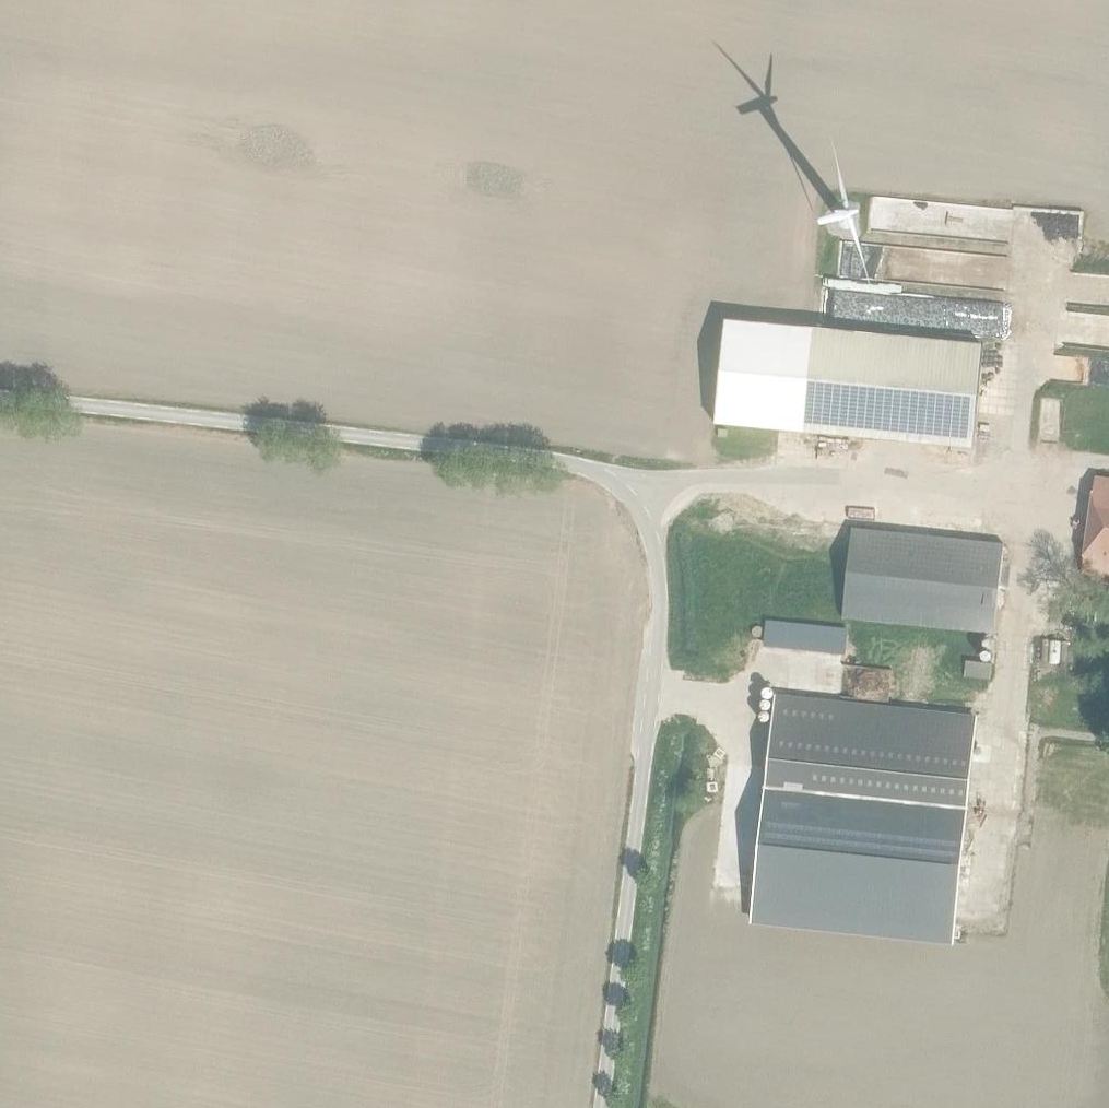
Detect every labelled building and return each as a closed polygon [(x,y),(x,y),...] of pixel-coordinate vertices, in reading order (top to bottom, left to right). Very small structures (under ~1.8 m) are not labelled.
[(982,347),(726,322),(716,424),(972,449),(982,347)] [(1060,359),(1061,380),(1082,379),(1082,359),(1060,359)] [(1047,397),(1047,424),(1064,425),(1065,398),(1047,397)] [(1097,476),(1084,573),(1108,577),(1108,477),(1097,476)] [(844,615),(997,631),(1006,544),(853,528),(844,615)] [(993,665),(966,662),(965,678),(991,680),(993,665)] [(776,695),(763,816),(965,835),(979,716),(776,695)] [(763,816),(751,925),(954,946),(965,835),(766,816),(763,816)]
